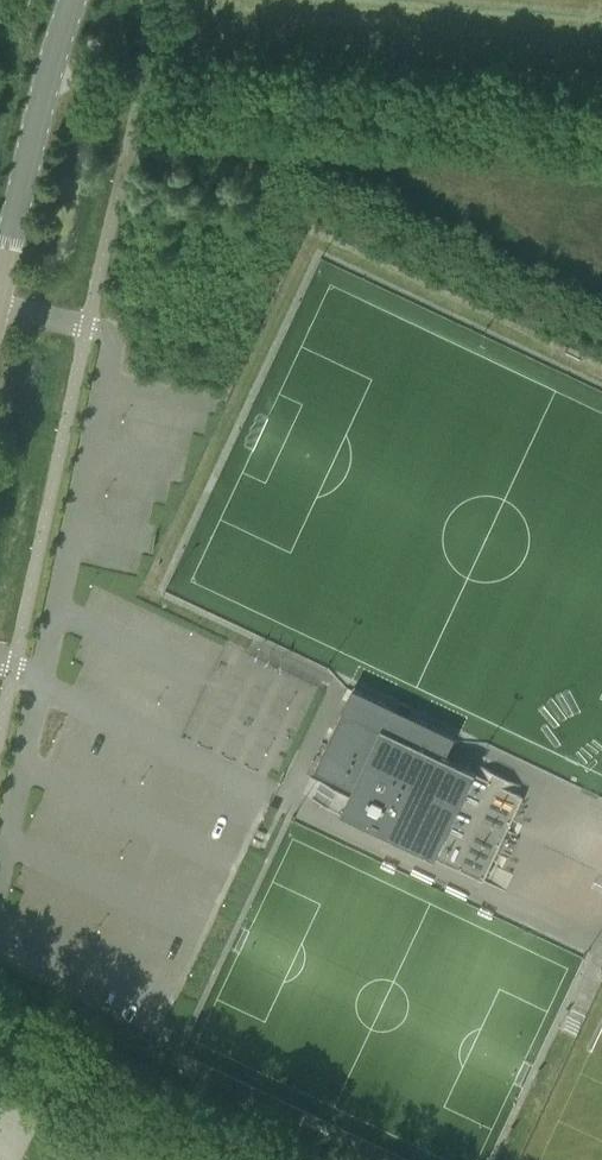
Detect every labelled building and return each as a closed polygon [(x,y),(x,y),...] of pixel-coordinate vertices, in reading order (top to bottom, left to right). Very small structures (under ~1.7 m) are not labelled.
[(507,779),(500,775),(491,771),(487,779),(444,758),(454,738),(353,688),(314,768),(353,788),(349,796),(336,790),(328,806),(454,868),(455,867),(481,880),(523,796),(503,785),(507,779)]
